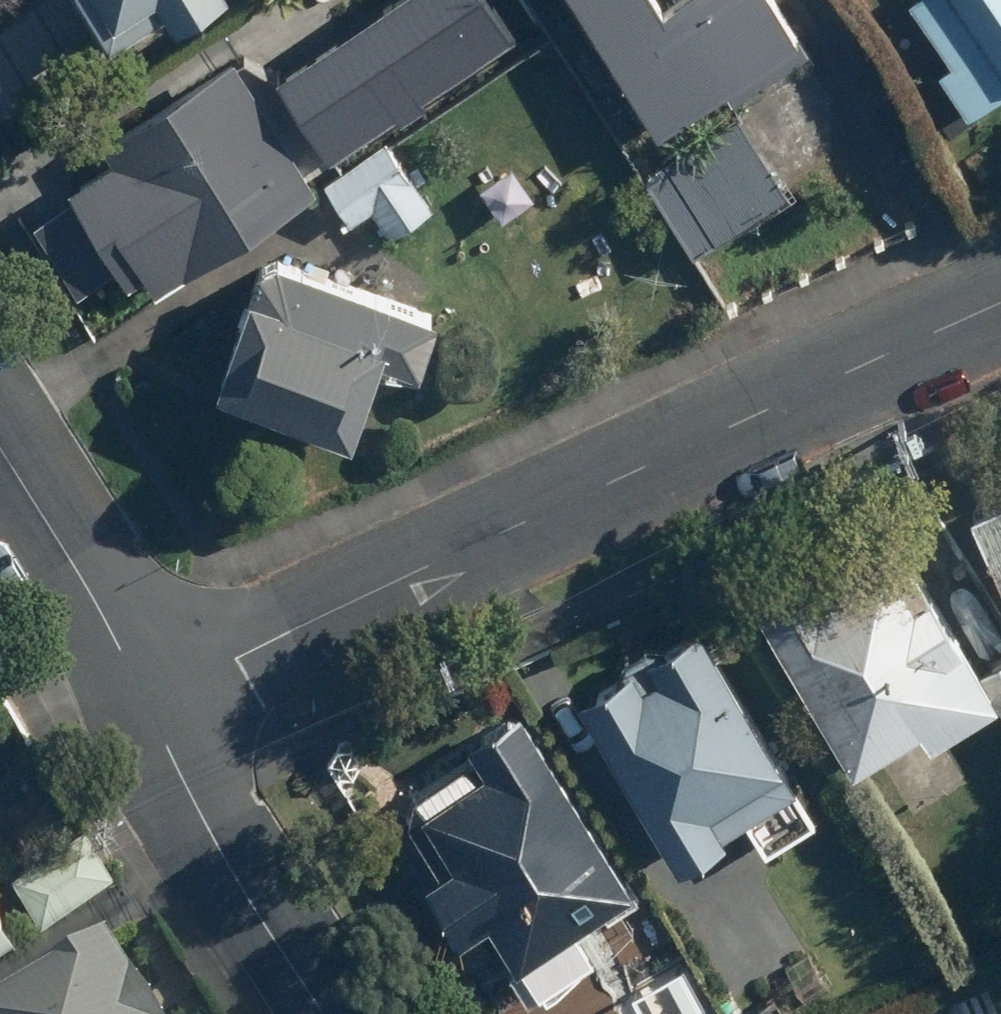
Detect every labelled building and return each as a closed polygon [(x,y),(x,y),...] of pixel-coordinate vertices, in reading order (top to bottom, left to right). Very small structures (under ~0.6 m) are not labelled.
[(104,43),(156,9),(165,24),(202,0),(76,0),(104,43)] [(499,0),(367,0),(267,66),(325,153),(517,28),(499,0)] [(655,135),(796,38),(769,0),(675,0),(660,11),(653,0),(562,0),(655,135)] [(968,116),(1000,92),(1000,0),(926,0),(910,12),(945,61),(932,71),(968,116)] [(151,292),(321,179),(326,175),(275,100),(262,108),(226,54),(103,136),(118,157),(64,193),(126,287),(141,277),(151,292)] [(642,178),(696,254),(794,184),(740,108),(642,178)] [(387,140),(322,184),(349,223),(368,210),(389,242),(435,211),(387,140)] [(430,312),(255,252),(208,388),(348,436),(372,366),(408,378),(430,312)] [(963,507),(1000,589),(1000,489),(963,507)] [(753,604),(759,614),(840,755),(905,718),(915,734),(988,692),(973,667),(891,524),(753,604)] [(810,817),(686,622),(648,646),(644,639),(617,656),(622,663),(570,696),(672,856),(689,845),(710,877),(757,847),(759,849),(810,817)] [(624,873),(510,693),(453,729),(472,759),(394,809),(429,864),(416,872),(452,930),(481,912),(535,997),(595,958),(565,911),(624,873)] [(96,935),(0,999),(0,1013),(148,1013),(96,935)] [(894,1001),(866,1013),(901,1013),(894,1001)]
